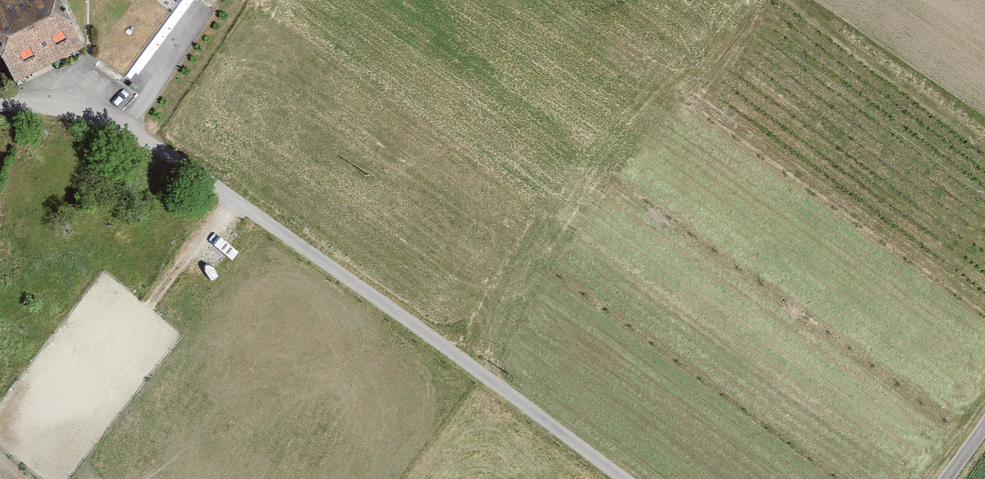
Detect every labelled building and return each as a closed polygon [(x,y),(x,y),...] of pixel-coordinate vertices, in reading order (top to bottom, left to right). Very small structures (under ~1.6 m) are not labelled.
[(17,82),(85,47),(60,0),(0,0),(0,48),(17,82)]
